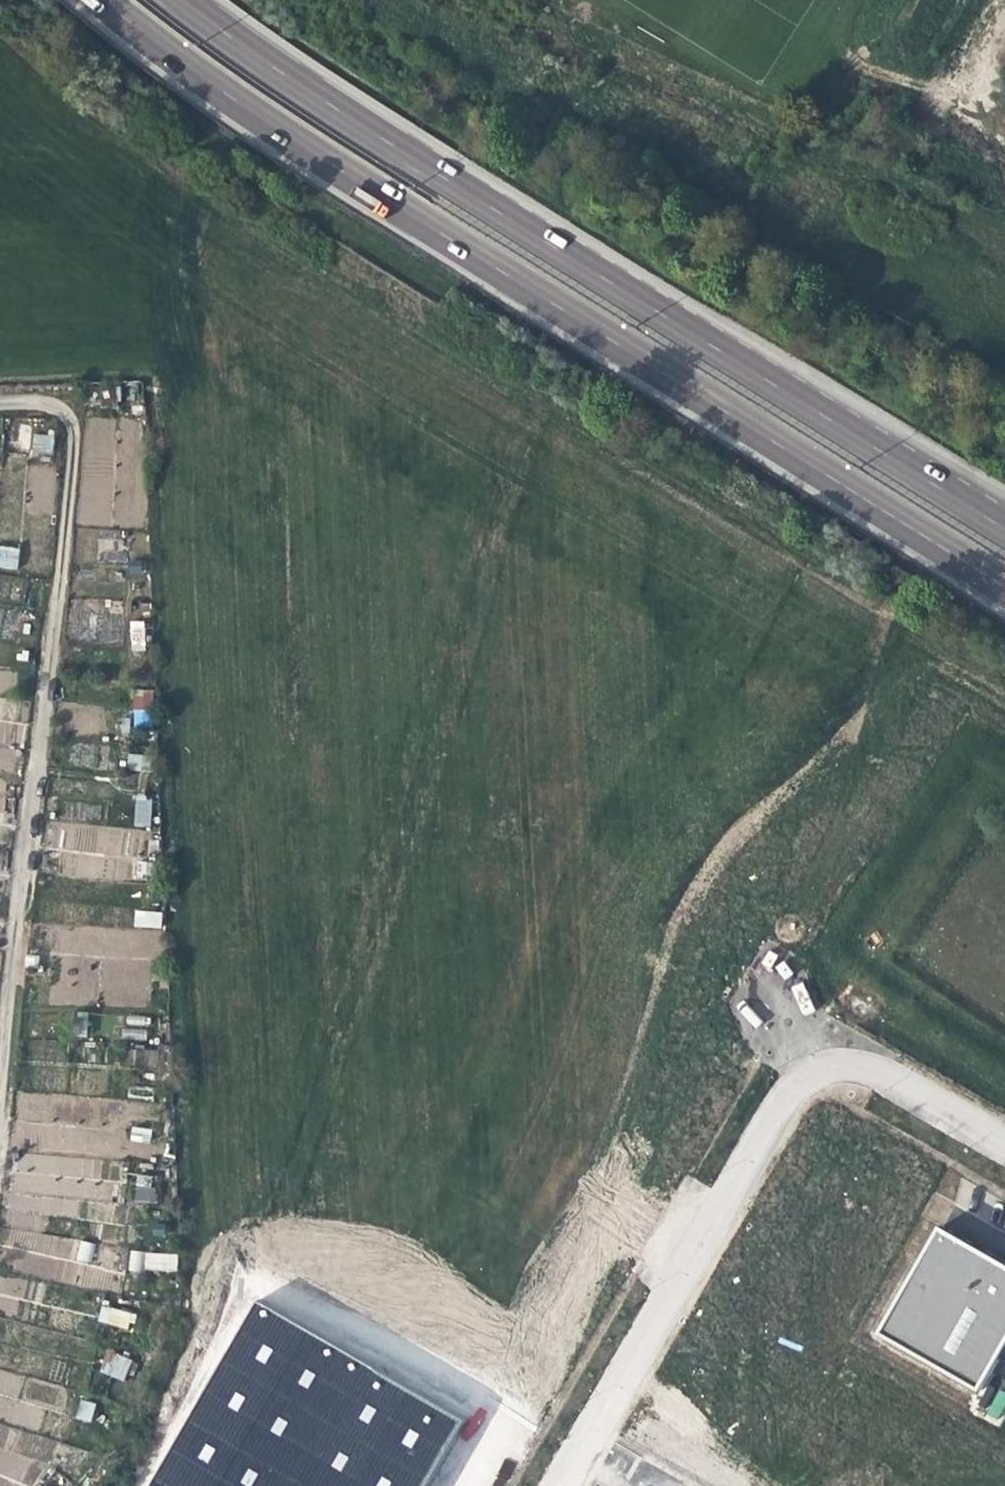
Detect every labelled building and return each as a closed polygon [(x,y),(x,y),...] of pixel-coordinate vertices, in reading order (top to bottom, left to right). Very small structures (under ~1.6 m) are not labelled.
[(919,147),(912,143),(900,168),(908,172),(919,147)] [(137,481),(138,418),(85,418),(85,465),(100,465),(100,478),(112,479),(112,481),(137,481)] [(30,434),(32,456),(54,454),(53,432),(30,434)] [(19,548),(0,546),(0,568),(16,570),(19,548)] [(144,621),(129,622),(130,651),(145,650),(144,621)] [(131,690),(132,708),(153,707),(153,689),(131,690)] [(152,726),(152,710),(133,710),(133,726),(152,726)] [(150,827),(151,797),(134,797),(134,826),(150,827)] [(60,876),(133,879),(134,857),(145,858),(146,828),(47,823),(46,848),(61,849),(60,876)] [(134,926),(161,927),(162,911),(135,910),(134,926)] [(155,1006),(155,927),(52,927),(52,1004),(98,1004),(98,1006),(155,1006)] [(803,1016),(814,1011),(802,982),(790,987),(803,1016)] [(124,1027),(123,1038),(146,1040),(147,1028),(124,1027)] [(130,1142),(151,1142),(151,1127),(130,1127),(130,1142)] [(133,1202),(157,1202),(158,1175),(134,1175),(133,1202)] [(938,1226),(876,1335),(979,1393),(1004,1349),(1004,1264),(938,1226)] [(75,1260),(90,1263),(95,1243),(80,1240),(75,1260)] [(178,1271),(178,1252),(129,1251),(129,1270),(178,1271)] [(97,1321),(130,1330),(135,1314),(102,1305),(97,1321)] [(258,1308),(156,1485),(422,1485),(459,1422),(258,1308)] [(110,1351),(102,1372),(124,1381),(133,1360),(110,1351)] [(1004,1405),(1004,1392),(997,1389),(986,1414),(998,1420),(1004,1405)] [(80,1399),(75,1418),(91,1422),(95,1403),(80,1399)] [(54,1441),(0,1424),(0,1471),(29,1480),(36,1457),(48,1460),(54,1441)]
